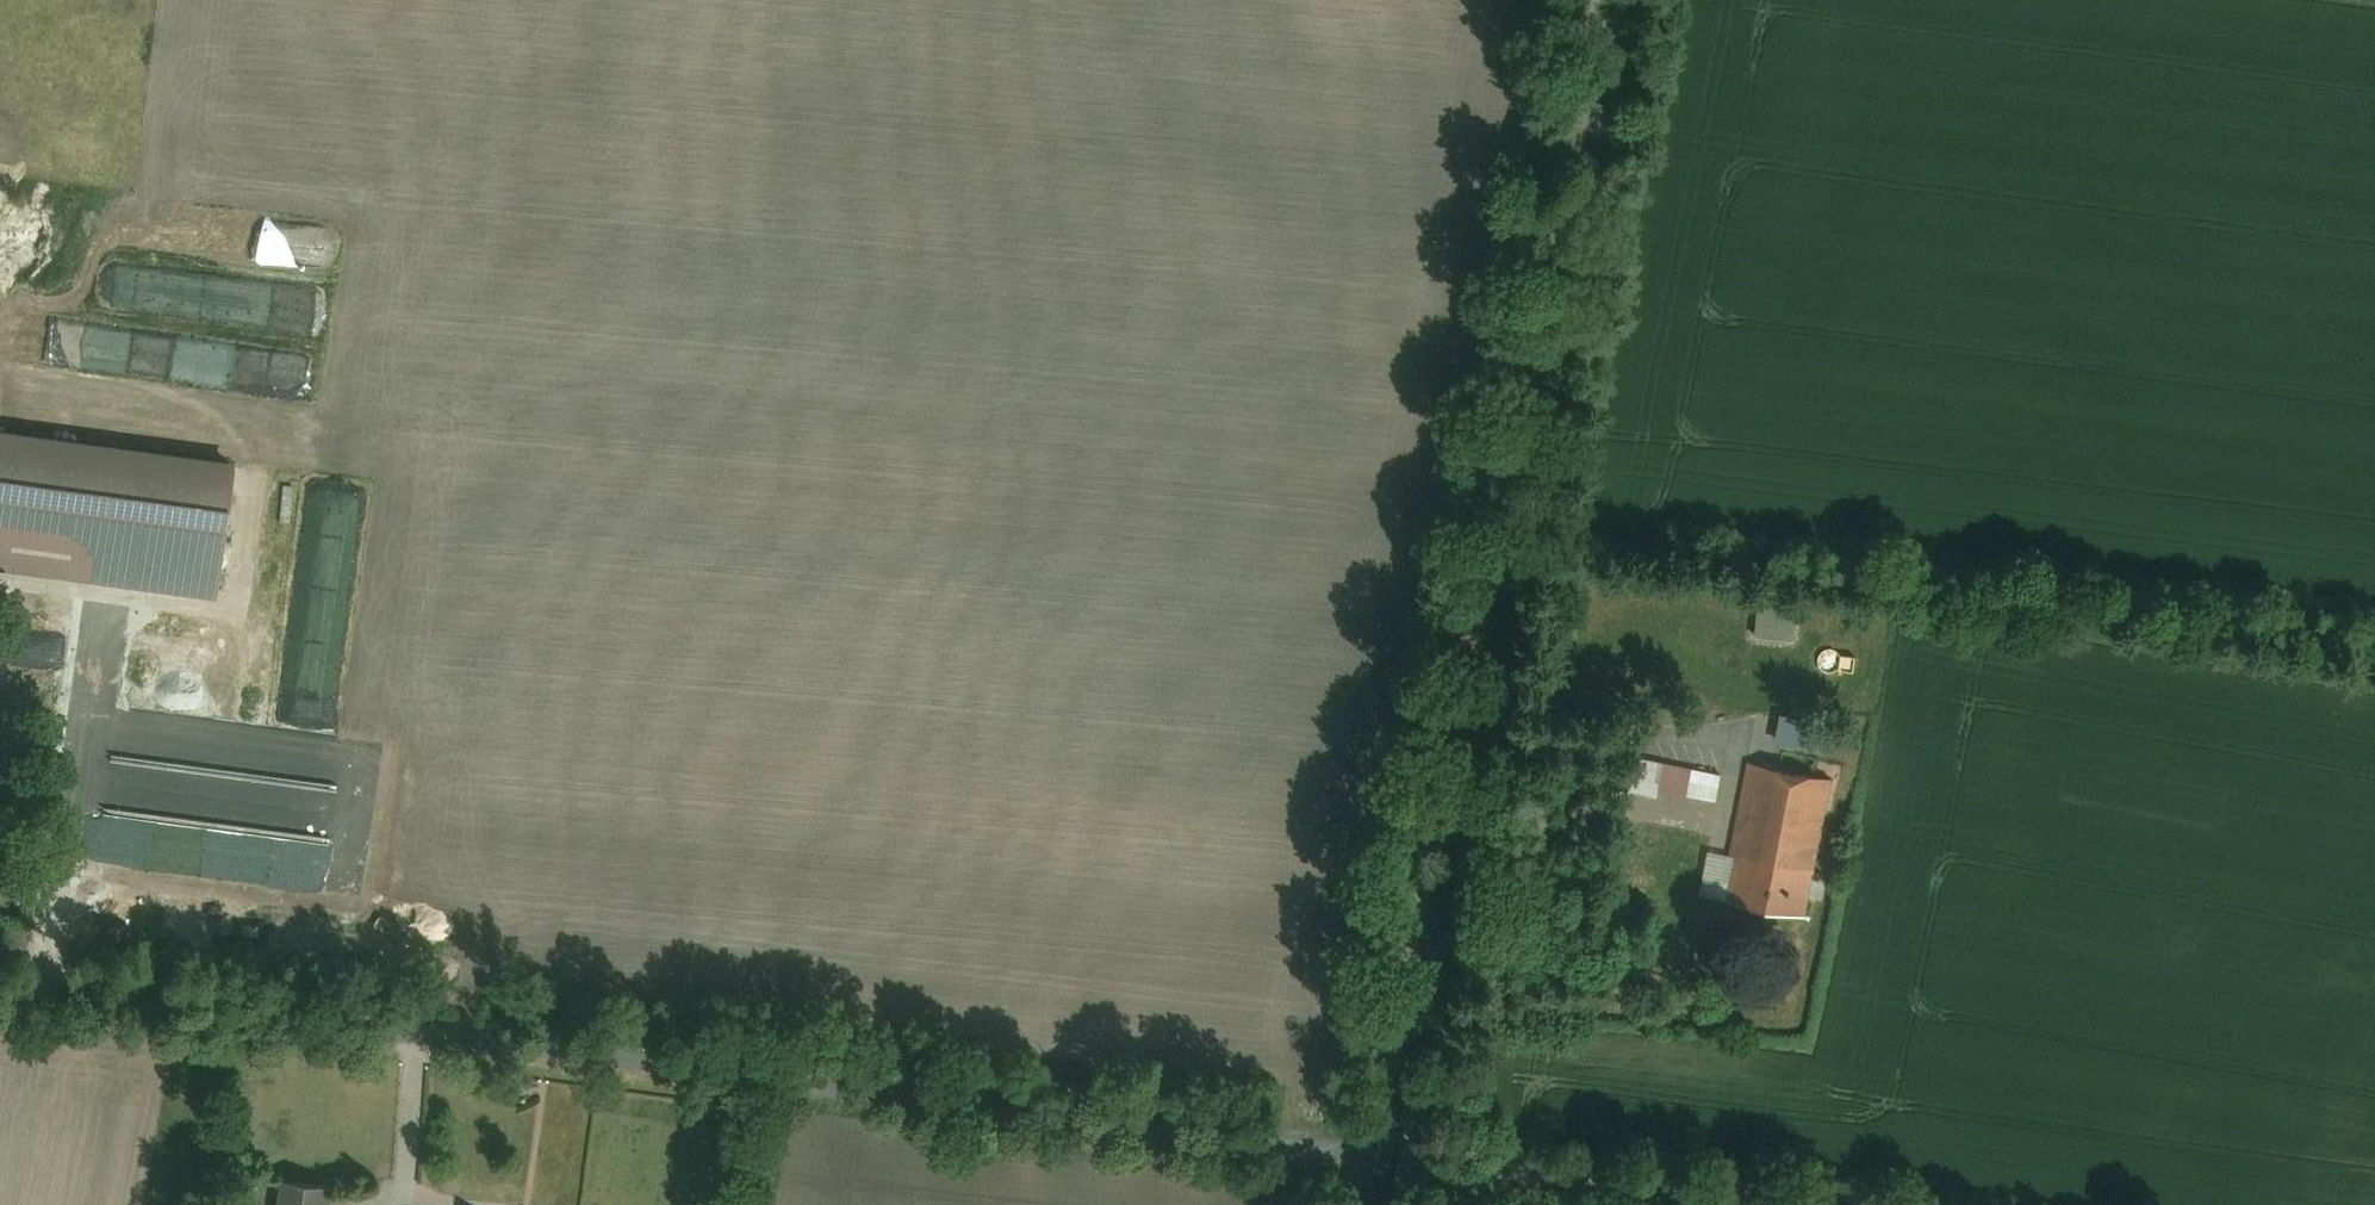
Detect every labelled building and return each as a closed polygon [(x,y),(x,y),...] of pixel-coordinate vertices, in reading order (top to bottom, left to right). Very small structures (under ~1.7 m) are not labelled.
[(216,607),(235,471),(0,439),(0,577),(216,607)] [(1757,636),(1795,636),(1796,603),(1757,603),(1757,636)] [(1629,784),(1717,799),(1722,769),(1633,754),(1629,784)] [(1706,857),(1698,903),(1806,922),(1832,781),(1749,766),(1731,861),(1706,857)] [(1712,827),(1712,795),(1687,795),(1687,827),(1712,827)] [(281,1204),(329,1204),(331,1191),(283,1185),(281,1204)]
